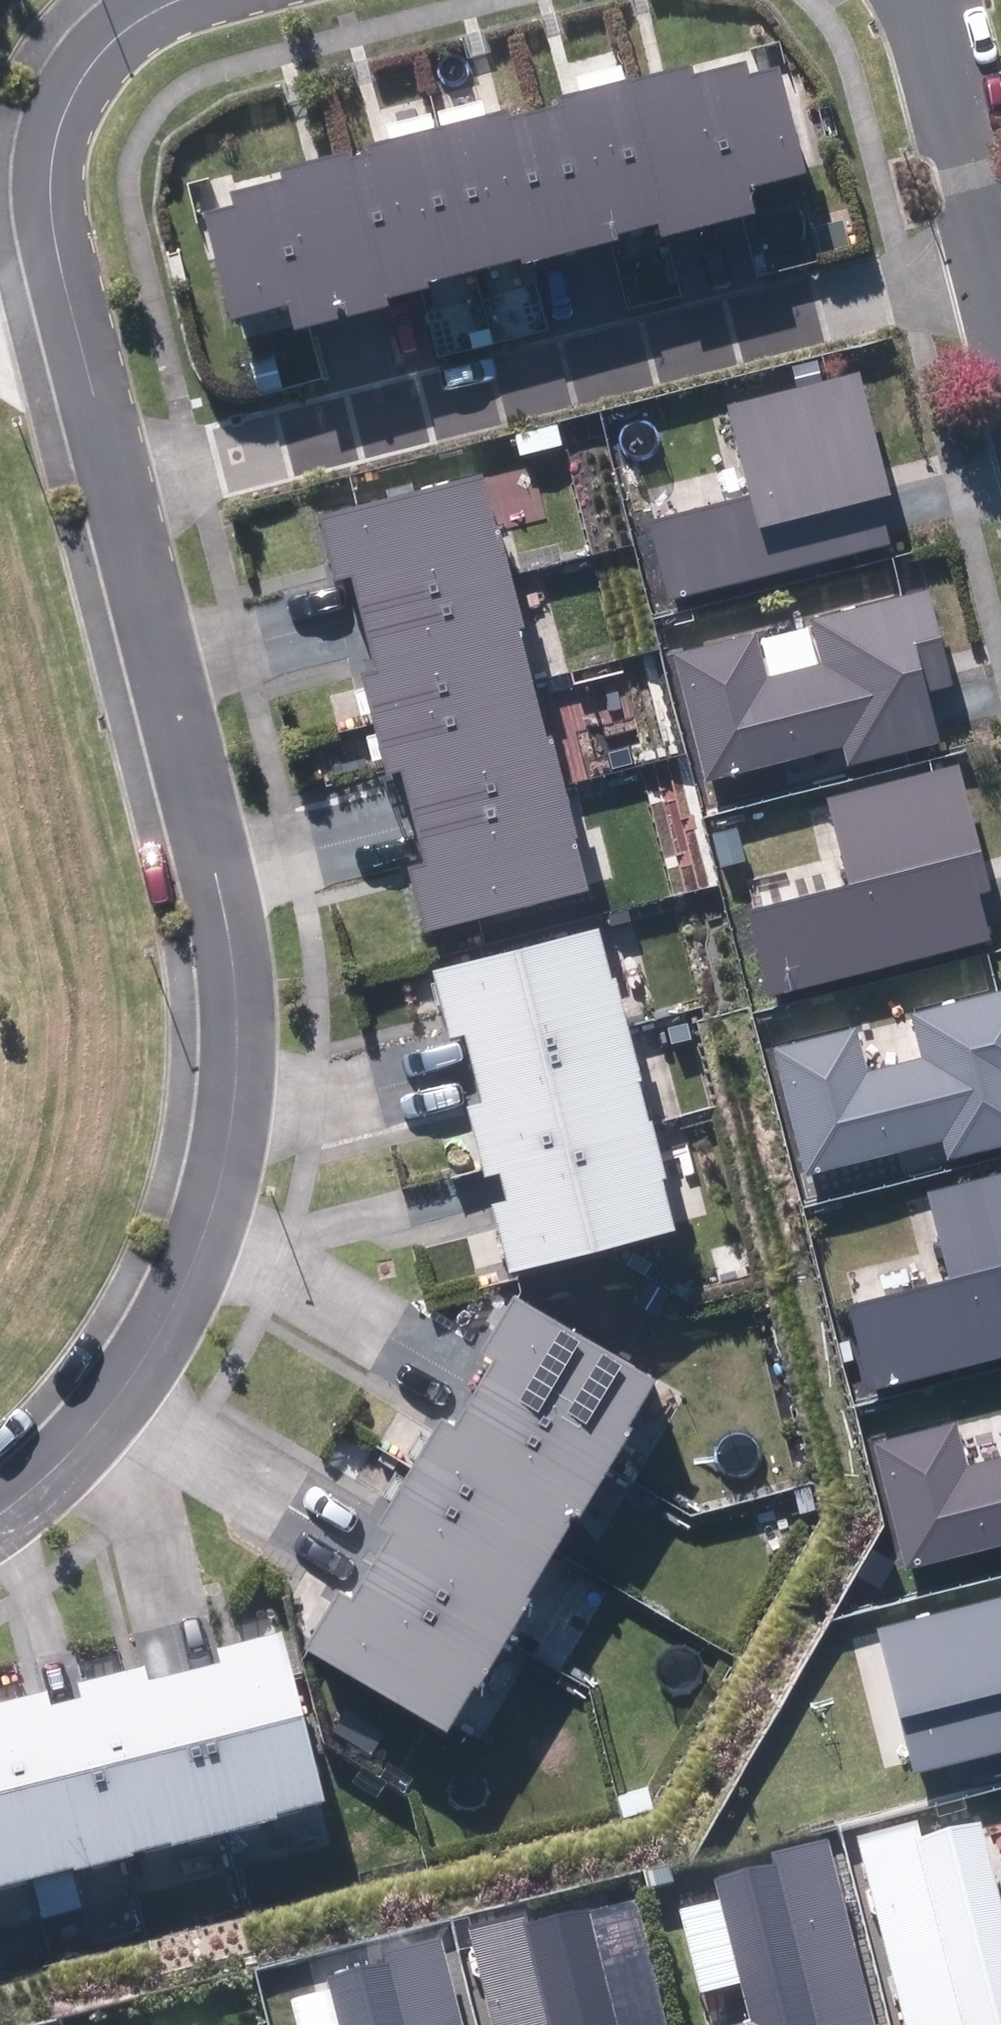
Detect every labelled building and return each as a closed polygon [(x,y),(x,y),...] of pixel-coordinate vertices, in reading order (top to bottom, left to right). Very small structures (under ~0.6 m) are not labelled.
[(750,186),(805,173),(780,68),(749,75),(746,61),(693,74),(691,65),(623,81),(658,224),(661,237),(710,225),(757,214),(750,186)] [(658,224),(623,81),(557,98),(559,105),(535,111),(569,253),(592,247),(619,241),(617,234),(658,224)] [(554,256),(569,253),(535,111),(509,118),(507,109),(430,127),(467,277),(554,256)] [(467,277),(430,127),(365,147),(367,156),(351,160),(349,154),(326,160),(363,312),(390,306),(388,298),(398,296),(429,288),(427,283),(467,277)] [(339,318),(363,312),(326,160),(280,171),(282,179),(229,192),(232,203),(203,210),(229,317),(289,303),(296,330),(339,318)] [(670,601),(890,544),(883,518),(879,501),(893,498),(860,370),(728,404),(751,494),(649,520),(670,601)] [(483,473),(315,515),(332,583),(350,579),(354,593),(359,613),(510,577),(499,527),(497,527),(483,473)] [(360,665),(372,717),(532,678),(519,628),(523,627),(510,577),(359,613),(365,638),(370,659),(360,665)] [(849,767),(943,743),(936,717),(930,693),(956,686),(931,589),(811,620),(823,664),(768,678),(757,636),(676,657),(708,781),(844,747),(849,767)] [(532,678),(372,717),(388,780),(403,777),(408,799),(413,818),(563,782),(551,735),(546,736),(532,678)] [(769,995),(990,938),(983,912),(979,895),(993,891),(960,763),(827,797),(850,885),(747,911),(769,995)] [(408,866),(424,931),(588,891),(575,838),(578,837),(563,782),(413,818),(418,842),(423,862),(408,866)] [(600,929),(433,970),(451,1039),(464,1036),(467,1049),(470,1062),(628,1022),(616,979),(612,980),(600,929)] [(1000,1146),(1000,989),(910,1012),(921,1057),(867,1071),(856,1028),(775,1049),(807,1174),(942,1140),(947,1160),(1000,1146)] [(643,1079),(628,1022),(470,1062),(475,1083),(480,1102),(465,1106),(479,1164),(650,1121),(639,1081),(643,1079)] [(493,1204),(511,1272),(675,1230),(662,1179),(665,1178),(650,1121),(479,1164),(483,1179),(499,1175),(502,1186),(506,1201),(493,1204)] [(1000,1355),(1000,1173),(927,1192),(950,1279),(847,1306),(869,1389),(1000,1355)] [(657,1379),(514,1295),(480,1353),(494,1361),(487,1373),(479,1388),(611,1466),(632,1430),(628,1428),(657,1379)] [(440,1420),(412,1467),(555,1549),(575,1514),(580,1517),(611,1466),(479,1388),(465,1411),(455,1428),(440,1420)] [(967,1465),(956,1423),(875,1444),(907,1569),(1000,1545),(1000,1457),(967,1465)] [(554,1550),(412,1467),(376,1527),(388,1534),(383,1544),(370,1566),(504,1644),(530,1601),(526,1598),(554,1550)] [(338,1590),(302,1650),(447,1734),(475,1686),(479,1688),(504,1644),(370,1566),(351,1598),(338,1590)] [(878,1628),(914,1772),(1000,1750),(1000,1597),(878,1628)] [(205,1669),(186,1673),(227,1832),(278,1820),(276,1814),(327,1801),(283,1632),(218,1649),(222,1665),(205,1669)] [(227,1832),(186,1673),(166,1678),(149,1683),(145,1666),(85,1681),(131,1856),(135,1855),(134,1852),(171,1842),(172,1846),(227,1832)] [(33,1878),(72,1867),(73,1870),(131,1856),(85,1681),(78,1684),(81,1698),(67,1701),(50,1705),(48,1691),(0,1703),(0,1747),(33,1878)] [(33,1878),(0,1747),(0,1886),(33,1878)] [(904,2024),(1000,2024),(1000,1899),(981,1821),(923,1835),(919,1819),(856,1835),(904,2024)] [(830,1836),(768,1850),(771,1865),(715,1878),(747,2020),(725,2024),(874,2024),(830,1836)] [(494,2024),(618,2024),(590,1908),(527,1923),(526,1916),(470,1930),(494,2024)] [(439,1937),(385,1953),(386,1962),(327,1976),(339,2024),(462,2024),(439,1937)]
